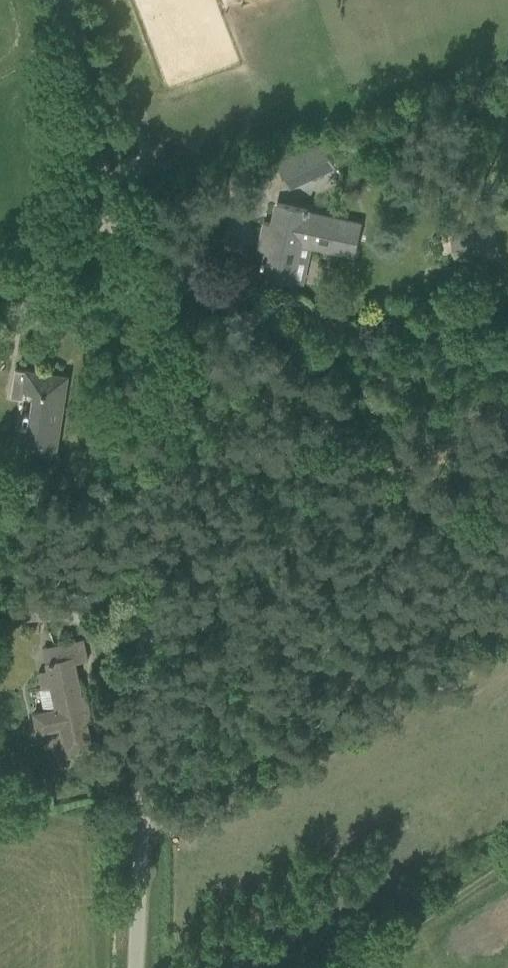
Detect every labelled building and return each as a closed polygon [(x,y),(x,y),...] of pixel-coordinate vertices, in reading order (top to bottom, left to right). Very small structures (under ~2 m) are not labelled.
[(493,91),(476,93),(478,105),(495,103),(493,91)] [(335,166),(324,140),(277,162),(289,188),(335,166)] [(262,274),(281,278),(292,281),(300,243),(354,255),(361,224),(307,212),(308,209),(278,203),(273,223),(264,221),(260,237),(261,237),(262,237),(270,238),(265,260),(262,260),(262,263),(264,263),(262,274)] [(494,230),(450,232),(451,256),(495,254),(494,230)] [(7,395),(20,397),(21,389),(36,392),(30,428),(19,426),(16,448),(55,453),(67,376),(11,367),(7,395)] [(21,594),(22,618),(46,617),(46,593),(21,594)] [(48,668),(39,670),(42,688),(51,686),(56,706),(33,711),(38,731),(63,726),(69,753),(93,748),(88,721),(89,721),(83,694),(82,694),(76,662),(88,660),(84,640),(47,648),(46,646),(44,647),(48,668)]
